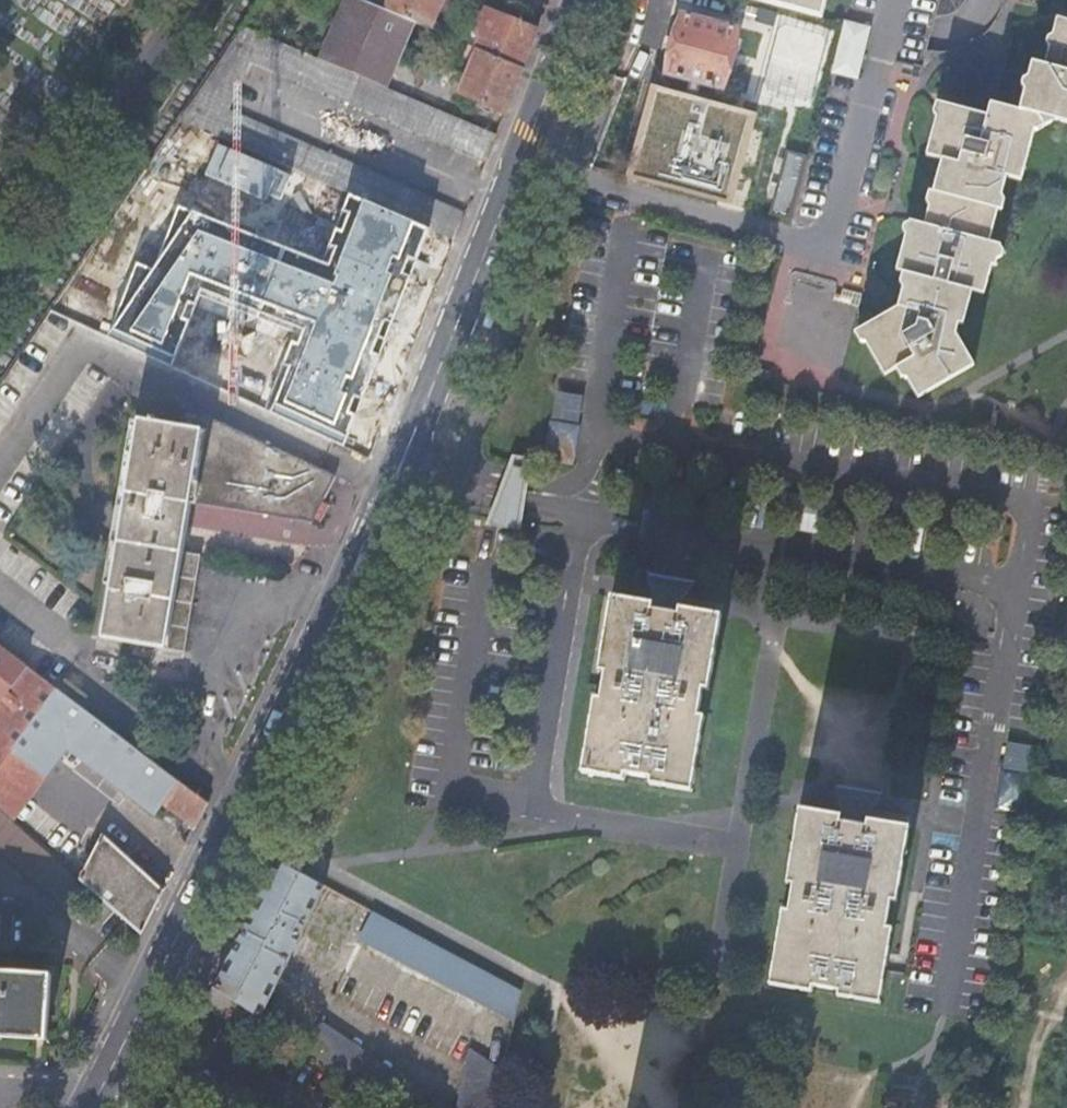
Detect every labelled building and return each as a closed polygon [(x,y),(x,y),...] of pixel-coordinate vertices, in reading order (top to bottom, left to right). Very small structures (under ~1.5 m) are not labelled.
[(324,58),(389,86),(416,22),(362,0),(349,0),(324,58)] [(416,22),(432,29),(443,2),(444,0),(362,0),(416,22)] [(816,16),(820,0),(756,0),(816,16)] [(523,67),(537,30),(492,12),(478,48),(523,67)] [(672,52),(668,69),(670,74),(718,87),(724,83),(737,34),(735,29),(686,15),(682,19),(677,36),(674,35),(672,44),(670,51),(672,52)] [(1018,109),(1019,111),(1038,116),(1039,118),(1040,115),(1055,120),(1066,123),(1066,20),(1057,17),(1052,34),(1049,47),(1044,65),(1031,61),(1026,79),(1023,92),(1018,109)] [(868,27),(842,21),(829,72),(855,78),(868,27)] [(245,25),(180,120),(266,158),(303,174),(331,186),(455,241),(465,214),(228,111),(250,58),(487,159),(497,132),(389,86),(324,58),(245,25)] [(505,113),(523,67),(478,48),(469,44),(465,54),(474,57),(460,94),(505,113)] [(759,109),(652,82),(629,173),(736,200),(759,109)] [(993,265),(995,266),(996,265),(997,265),(998,260),(1001,248),(1002,246),(990,242),(999,209),(1002,196),(1008,177),(1022,181),(1036,130),(1039,118),(1038,116),(1019,111),(1018,109),(1017,111),(990,104),(987,115),(941,102),(937,116),(927,154),(942,159),(934,191),(930,205),(925,224),(909,220),(909,221),(905,235),(895,270),(902,272),(907,273),(903,286),(897,307),(881,317),(857,331),(864,343),(884,376),(896,369),(900,367),(907,379),(918,398),(974,365),(955,334),(959,323),(963,324),(972,291),(985,294),(993,265)] [(1039,118),(1045,127),(1054,122),(1055,120),(1040,115),(1039,118)] [(1038,130),(1045,127),(1039,118),(1036,130),(1038,130)] [(418,285),(436,245),(366,214),(331,291),(364,305),(381,268),(418,285)] [(858,342),(864,343),(857,331),(853,334),(858,342)] [(902,378),(907,379),(900,367),(896,369),(902,378)] [(751,376),(770,380),(771,373),(752,368),(751,376)] [(552,425),(577,429),(582,403),(557,399),(552,425)] [(181,657),(198,556),(181,552),(186,526),(190,503),(318,524),(337,478),(186,408),(179,427),(158,424),(159,420),(151,419),(151,422),(138,420),(100,637),(158,647),(157,653),(181,657)] [(552,425),(546,459),(572,463),(577,429),(552,425)] [(532,461),(514,458),(507,477),(499,498),(489,527),(522,533),(526,502),(529,480),(532,461)] [(835,503),(790,495),(784,528),(829,536),(835,503)] [(694,792),(723,617),(664,607),(613,598),(584,773),(694,792)] [(12,818),(68,743),(158,811),(164,803),(196,826),(207,802),(198,795),(42,678),(0,646),(0,808),(12,818)] [(1002,772),(996,806),(1017,809),(1022,810),(1027,776),(1002,772)] [(1037,795),(1066,800),(1066,782),(1040,777),(1037,795)] [(1017,809),(996,806),(991,832),(1013,836),(1017,809)] [(0,808),(0,847),(66,905),(86,883),(80,878),(12,818),(0,808)] [(801,810),(777,948),(771,985),(879,1004),(909,828),(851,818),(801,810)] [(86,883),(143,932),(164,890),(102,835),(80,878),(86,883)] [(238,1000),(261,1015),(325,885),(277,860),(215,985),(238,1000)] [(394,954),(407,929),(373,911),(360,938),(394,954)] [(516,1019),(522,990),(407,929),(394,954),(516,1019)] [(49,1039),(54,972),(0,968),(0,1035),(49,1039)] [(238,1000),(215,985),(205,1005),(230,1017),(238,1000)] [(268,1019),(307,1046),(312,1034),(285,1017),(282,1021),(271,1015),(268,1019)] [(321,1022),(308,1047),(398,1107),(446,1107),(321,1022)] [(505,1068),(474,1046),(461,1107),(496,1107),(505,1068)]
